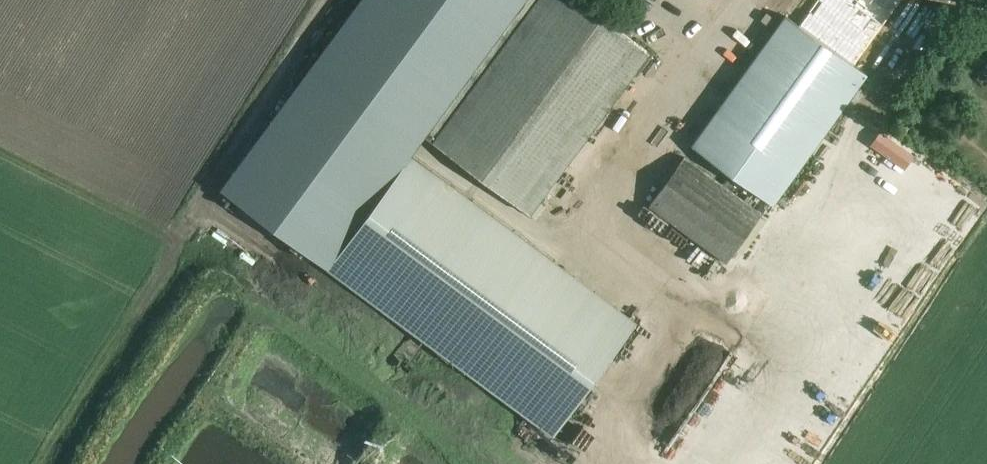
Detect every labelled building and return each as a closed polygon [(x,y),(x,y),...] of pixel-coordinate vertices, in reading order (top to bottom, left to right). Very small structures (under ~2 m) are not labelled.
[(327,269),(411,155),(424,137),(433,144),(539,0),(363,0),(221,191),(327,269)] [(433,144),(527,213),(646,52),(576,0),(539,0),(433,144)] [(865,75),(785,17),(691,145),(772,203),(865,75)] [(722,59),(731,64),(750,33),(734,23),(723,42),(729,46),(722,59)] [(637,323),(411,155),(327,269),(553,436),(637,323)] [(762,212),(684,156),(647,206),(725,262),(762,212)] [(214,216),(216,209),(192,204),(190,211),(214,216)]
